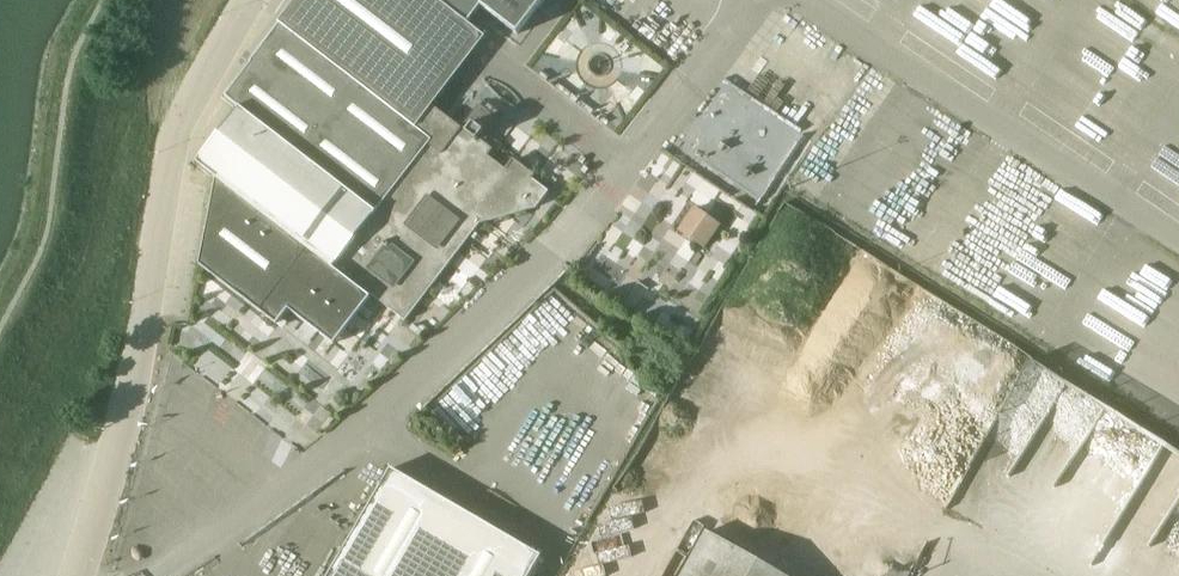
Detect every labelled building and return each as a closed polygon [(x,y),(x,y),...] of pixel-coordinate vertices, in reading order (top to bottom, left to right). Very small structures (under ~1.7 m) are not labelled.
[(200,265),(277,324),(289,309),(334,344),(372,295),(406,321),(480,223),(536,207),(549,191),(533,179),(536,175),(514,159),(506,169),(489,156),(494,149),(485,143),(501,121),(480,105),(463,126),(458,131),(427,107),(413,126),(397,113),(452,41),(453,42),(468,23),(481,6),(518,35),(545,0),(297,0),(280,23),(251,62),(252,63),(226,97),(240,107),(197,163),(217,178),(200,265)] [(758,194),(766,199),(810,136),(753,96),(738,118),(770,141),(744,179),(760,190),(758,194)] [(721,225),(695,207),(677,231),(704,249),(721,225)] [(203,340),(193,370),(222,380),(230,357),(227,356),(233,339),(197,327),(194,338),(203,340)] [(253,384),(266,364),(250,352),(225,388),(238,397),(236,399),(271,424),(279,413),(268,406),(273,398),(253,384)] [(389,467),(326,575),(527,575),(540,554),(389,467)] [(708,532),(683,575),(786,575),(708,532)]
